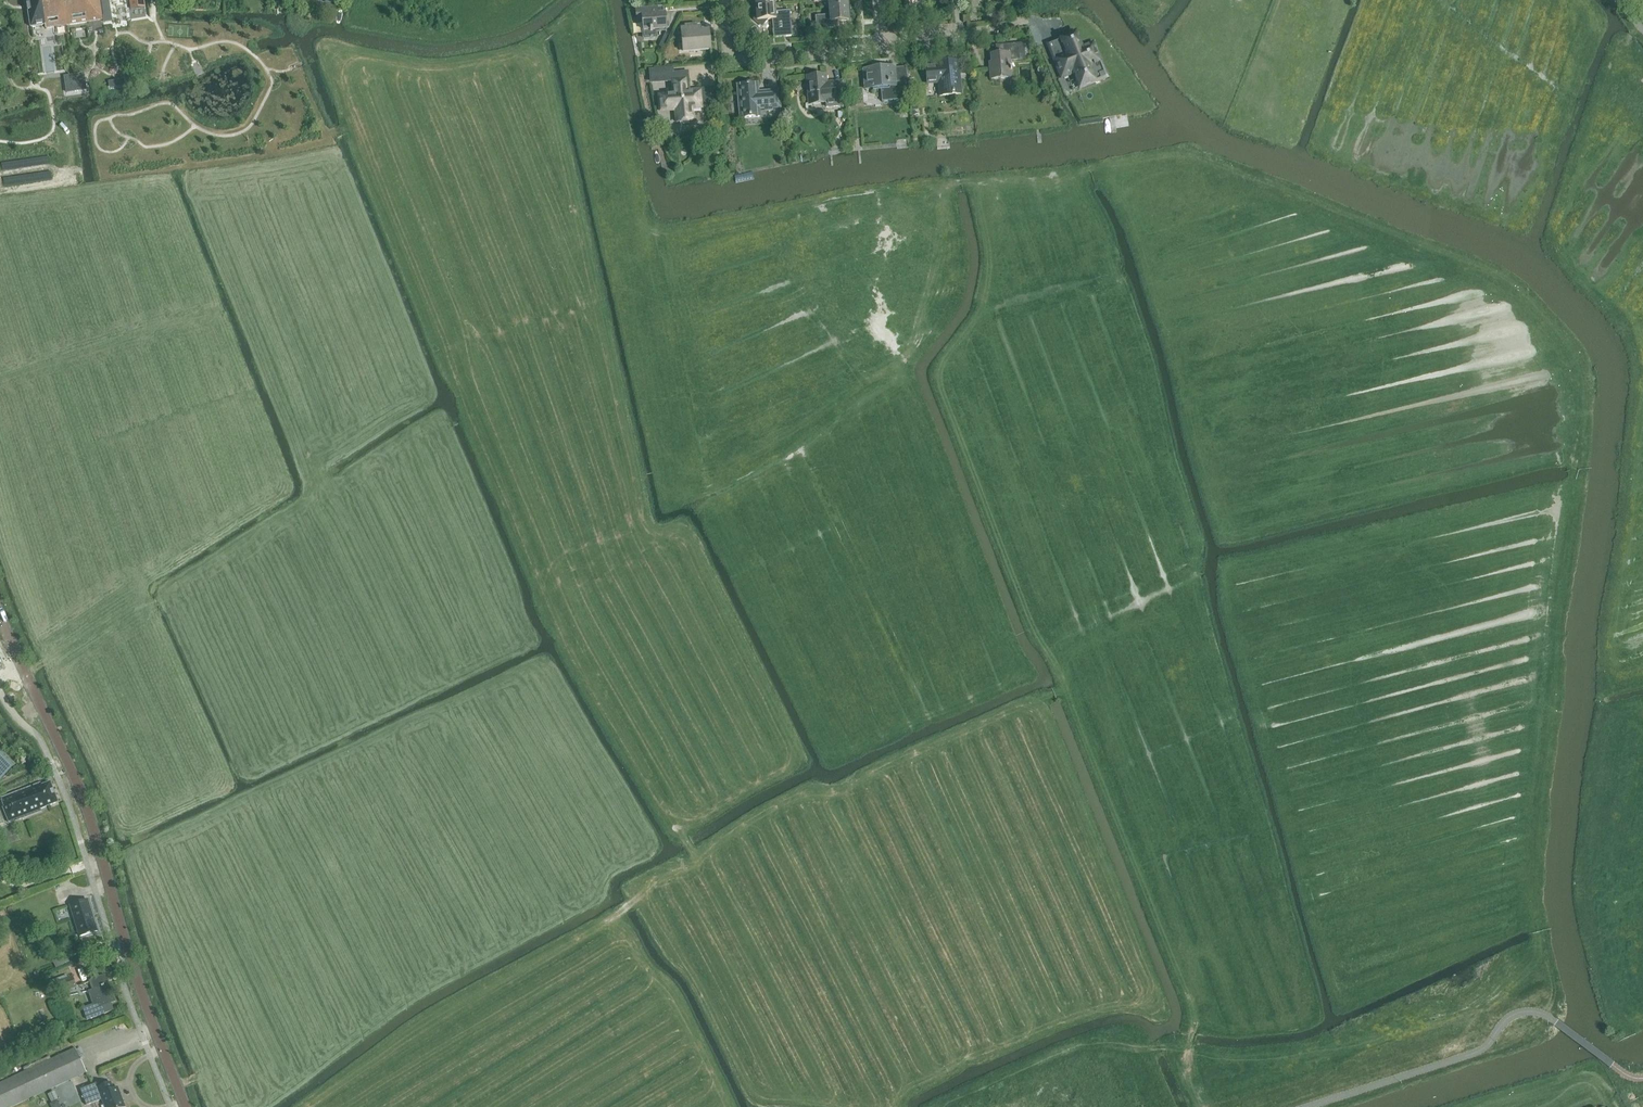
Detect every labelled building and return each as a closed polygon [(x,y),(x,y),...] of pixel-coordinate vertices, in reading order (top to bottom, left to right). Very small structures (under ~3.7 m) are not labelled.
[(102,20),(99,0),(26,0),(31,28),(45,25),(46,28),(102,20)] [(131,10),(144,8),(143,0),(130,0),(131,10)] [(774,38),(786,37),(792,36),(790,11),(775,12),(775,5),(756,6),(757,15),(753,19),(762,27),(768,20),(772,19),(774,38)] [(848,6),(829,7),(830,15),(815,16),(816,30),(834,28),(833,22),(849,20),(848,6)] [(655,30),(666,29),(665,14),(664,7),(657,7),(636,9),(637,22),(642,21),(644,38),(656,37),(655,30)] [(700,27),(697,27),(697,25),(684,26),(684,28),(681,29),(683,50),(710,48),(709,33),(701,34),(700,27)] [(665,34),(659,46),(662,48),(664,49),(670,36),(665,34)] [(1093,44),(1081,48),(1075,34),(1061,40),(1067,54),(1054,59),(1061,78),(1075,73),(1080,87),(1094,82),(1088,67),(1100,63),(1093,44)] [(1010,61),(1025,60),(1024,43),(995,46),(996,54),(991,55),(992,69),(990,69),(990,79),(1011,78),(1010,61)] [(939,96),(961,94),(958,62),(936,64),(937,66),(926,67),(927,83),(938,82),(939,96)] [(896,67),(889,68),(863,70),(865,89),(873,88),(873,91),(881,90),(882,102),(907,100),(906,85),(908,85),(906,67),(896,69),(896,67)] [(674,68),(665,68),(666,82),(673,81),(675,81),(674,73),(674,68)] [(84,74),(74,75),(76,91),(86,90),(84,74)] [(74,75),(64,77),(67,93),(76,91),(74,75)] [(806,77),(808,103),(809,106),(826,105),(826,107),(845,105),(842,81),(826,82),(826,75),(806,77)] [(124,80),(109,82),(110,89),(125,87),(124,80)] [(674,94),(659,96),(660,111),(675,110),(676,123),(692,121),(691,109),(701,108),(701,107),(714,106),(712,91),(686,93),(685,80),(675,81),(673,81),(674,94)] [(771,91),(771,92),(758,93),(757,84),(738,85),(741,118),(760,116),(759,109),(766,108),(766,110),(773,110),(773,109),(782,109),(780,90),(771,91)] [(15,765),(0,750),(0,778),(1,779),(15,765)] [(3,808),(9,823),(41,811),(40,809),(58,802),(50,782),(41,786),(40,783),(1,799),(2,801),(4,807),(3,808)] [(70,906),(80,937),(97,931),(88,900),(70,906)] [(56,968),(69,962),(66,956),(53,962),(56,968)] [(56,995),(77,987),(73,976),(52,984),(56,995)] [(110,1003),(115,1001),(109,984),(106,976),(90,982),(93,990),(88,992),(93,1005),(83,1009),(87,1020),(113,1010),(110,1003)] [(86,1072),(75,1048),(0,1083),(0,1106),(12,1106),(86,1072)] [(111,1083),(98,1088),(96,1083),(80,1089),(86,1106),(102,1100),(104,1106),(125,1106),(118,1088),(113,1089),(111,1083)] [(54,1091),(48,1095),(51,1103),(57,1101),(58,1100),(54,1091)]
